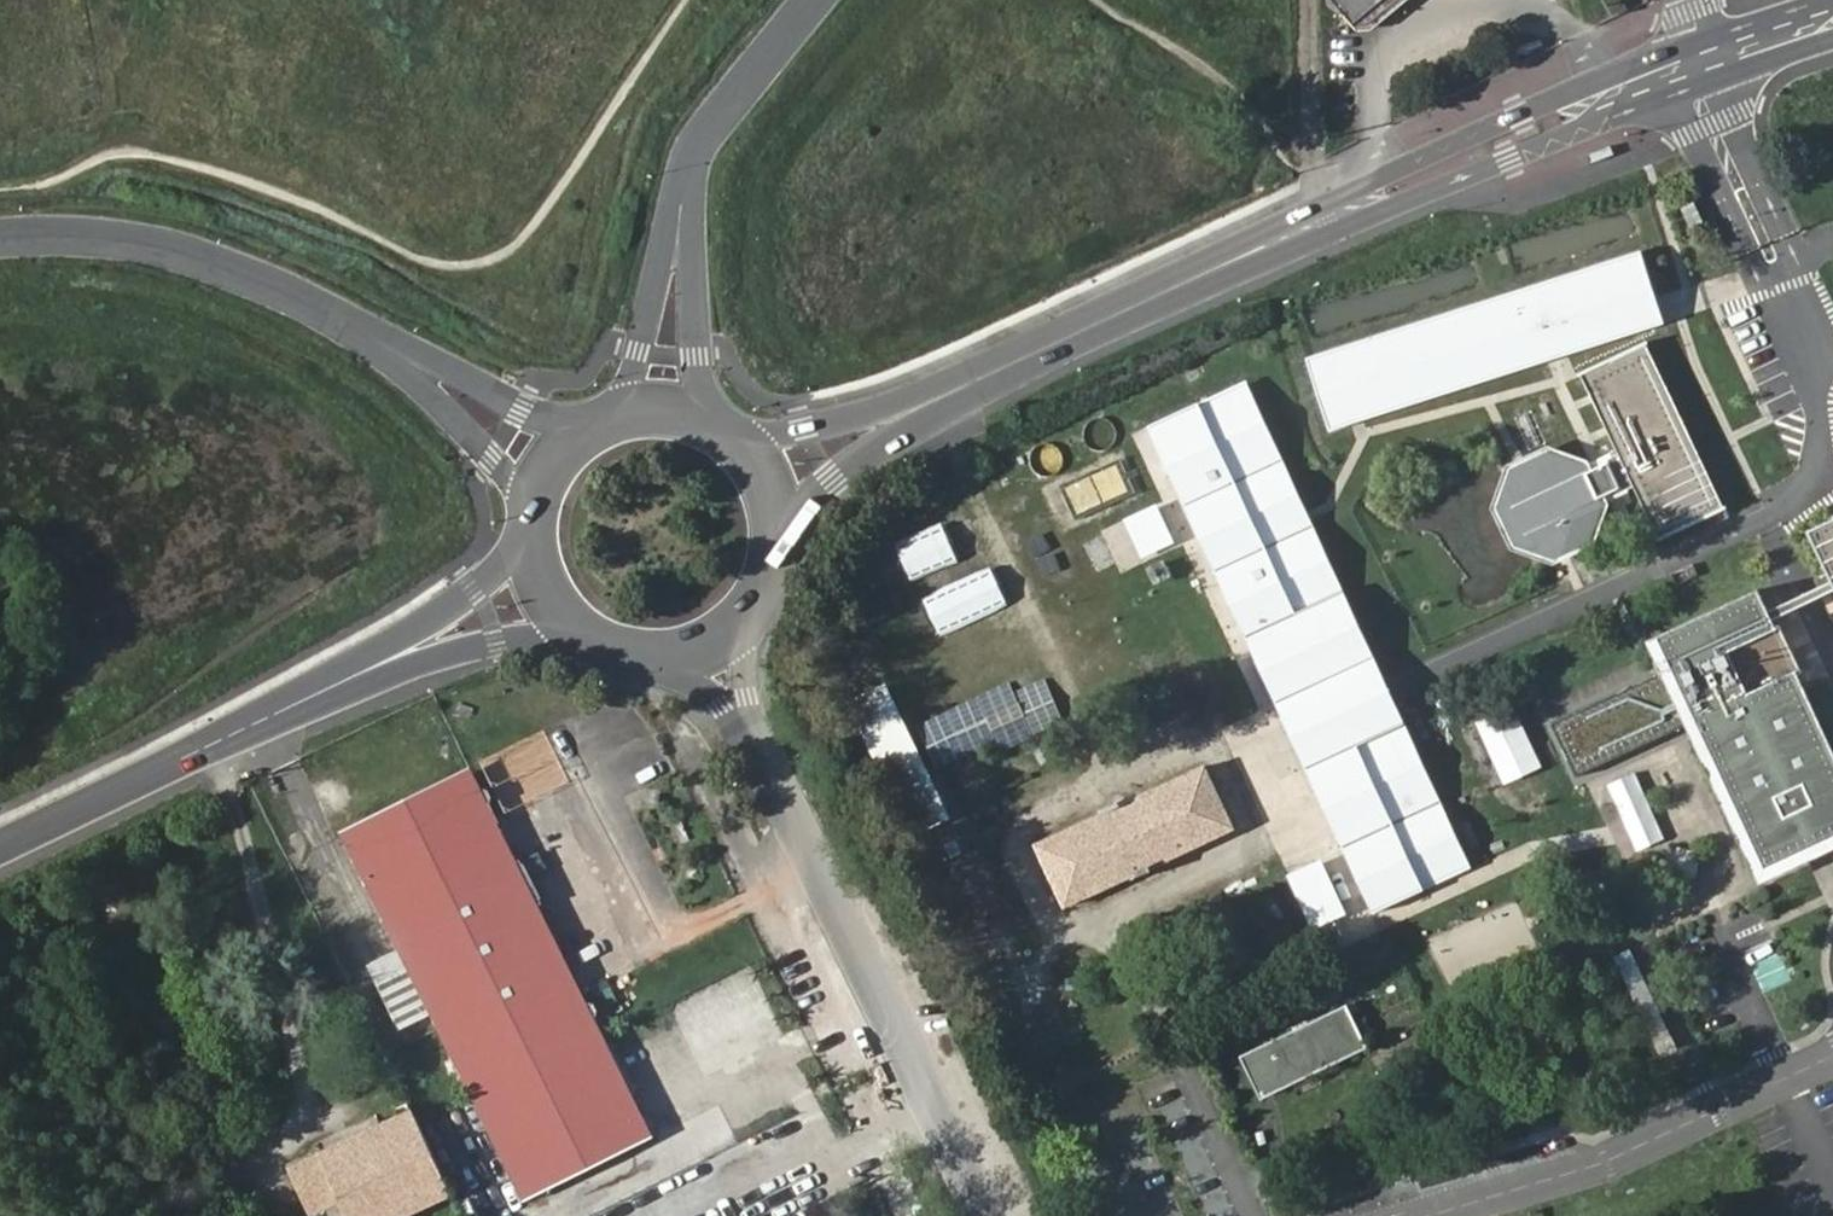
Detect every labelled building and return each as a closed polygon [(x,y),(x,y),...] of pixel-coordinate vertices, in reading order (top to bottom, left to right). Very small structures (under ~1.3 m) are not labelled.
[(1349,19),(1373,0),(1334,0),(1349,19)] [(1642,253),(1303,361),(1326,433),(1665,325),(1642,253)] [(1722,510),(1642,346),(1608,361),(1577,375),(1613,449),(1574,465),(1547,455),(1503,476),(1493,508),(1513,548),(1548,560),(1586,542),(1595,508),(1626,494),(1633,492),(1656,540),(1722,510)] [(1244,382),(1141,430),(1371,920),(1474,872),(1244,382)] [(1803,535),(1832,596),(1832,520),(1803,535)] [(934,655),(979,632),(933,543),(867,577),(890,622),(911,611),(934,655)] [(1585,772),(1689,724),(1761,880),(1832,847),(1832,750),(1790,657),(1760,593),(1652,642),(1669,679),(1564,727),(1585,772)] [(876,629),(842,644),(884,739),(918,724),(876,629)] [(929,719),(945,754),(1053,707),(1038,672),(929,719)] [(1572,794),(1555,802),(1514,711),(1484,724),(1539,849),(1588,828),(1572,794)] [(989,754),(951,767),(963,800),(1001,788),(989,754)] [(981,959),(1011,948),(943,761),(912,772),(981,959)] [(588,1006),(466,768),(364,802),(397,863),(361,879),(460,1069),(516,1042),(588,1006)] [(1204,770),(1038,851),(1064,906),(1231,831),(1204,770)] [(364,802),(330,819),(361,879),(397,863),(364,802)] [(652,1137),(588,1006),(516,1042),(460,1069),(525,1202),(652,1137)] [(1240,1061),(1260,1102),(1367,1051),(1347,1010),(1240,1061)] [(293,1167),(308,1201),(313,1198),(318,1209),(327,1206),(340,1200),(347,1215),(414,1215),(453,1199),(416,1114),(293,1167)] [(313,1198),(308,1201),(312,1212),(318,1209),(313,1198)] [(327,1206),(331,1215),(347,1215),(340,1200),(327,1206)]
